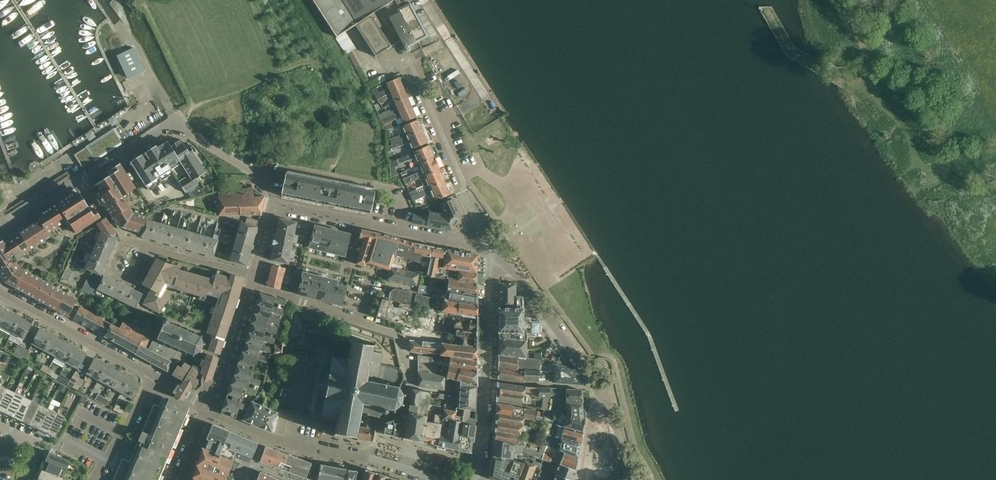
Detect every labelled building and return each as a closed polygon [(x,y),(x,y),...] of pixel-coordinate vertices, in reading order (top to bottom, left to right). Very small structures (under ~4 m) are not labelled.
[(337,37),(345,32),(355,25),(372,52),(375,56),(391,46),(377,24),(380,22),(374,12),(392,0),(313,0),(337,37)] [(389,18),(401,40),(405,47),(404,49),(405,51),(407,52),(409,51),(410,49),(409,46),(416,43),(428,37),(410,3),(397,9),(399,13),(389,18)] [(132,77),(145,72),(134,47),(116,55),(127,79),(132,77)] [(383,75),(370,80),(372,85),(385,81),(383,75)] [(376,99),(403,87),(399,77),(386,83),(388,89),(379,93),(376,87),(371,90),(376,99)] [(407,97),(403,87),(376,99),(377,99),(380,104),(386,101),(385,100),(392,97),(394,103),(407,97)] [(412,107),(407,97),(394,103),(397,109),(390,112),(389,110),(378,115),(381,120),(392,116),(412,107)] [(416,117),(412,107),(392,116),(381,120),(383,126),(392,122),(392,121),(401,117),(403,123),(416,117)] [(392,144),(422,131),(417,120),(402,127),(404,133),(395,137),(389,139),(392,144)] [(114,130),(75,155),(83,167),(122,142),(114,130)] [(427,142),(422,131),(392,144),(390,145),(393,149),(409,142),(412,149),(427,142)] [(160,143),(175,167),(181,163),(188,175),(178,182),(185,193),(187,192),(200,183),(197,178),(206,172),(194,153),(196,151),(193,146),(190,147),(188,144),(185,146),(181,140),(171,146),(168,142),(165,144),(163,141),(160,143)] [(160,177),(175,167),(160,143),(144,153),(146,155),(160,177)] [(418,165),(435,157),(434,157),(429,145),(396,160),(399,165),(408,161),(415,158),(418,165)] [(307,168),(310,153),(306,152),(305,156),(305,160),(304,164),(292,161),(293,157),(294,153),(294,150),(291,149),(287,164),(307,168)] [(145,186),(160,177),(146,155),(143,157),(141,155),(130,162),(145,186)] [(435,157),(418,165),(421,171),(403,179),(405,185),(420,178),(440,169),(435,157)] [(119,192),(122,197),(135,188),(131,181),(134,179),(130,173),(127,175),(120,164),(106,172),(108,176),(119,192)] [(440,169),(420,178),(425,190),(445,181),(439,170),(440,169)] [(286,171),(281,196),(370,214),(374,190),(286,171)] [(95,190),(103,203),(119,192),(108,176),(95,185),(98,188),(95,190)] [(423,191),(425,196),(431,194),(434,201),(450,194),(445,181),(425,190),(423,191)] [(207,194),(200,183),(187,192),(191,198),(207,194)] [(254,198),(252,188),(219,195),(219,198),(218,198),(218,215),(260,215),(264,197),(254,198)] [(120,229),(123,227),(133,213),(122,197),(119,192),(103,203),(120,229)] [(43,217),(39,220),(40,220),(48,232),(52,230),(59,225),(66,221),(67,220),(76,233),(101,217),(92,204),(88,206),(79,193),(76,195),(74,193),(63,200),(56,204),(49,209),(41,214),(43,217)] [(461,218),(453,199),(441,205),(444,211),(440,215),(430,213),(429,209),(416,214),(416,215),(413,215),(411,222),(451,230),(461,218)] [(133,213),(123,227),(142,233),(146,220),(147,218),(133,213)] [(163,242),(168,226),(170,218),(163,216),(161,224),(146,220),(142,233),(141,236),(163,242)] [(247,217),(246,224),(257,227),(258,220),(247,217)] [(101,231),(113,237),(115,233),(105,218),(97,223),(102,232),(101,231)] [(182,248),(187,231),(190,221),(180,218),(177,229),(168,226),(163,242),(182,248)] [(278,226),(295,229),(296,222),(279,219),(278,226)] [(0,242),(0,274),(5,282),(15,287),(24,270),(20,268),(16,261),(25,256),(23,254),(50,236),(48,232),(40,220),(39,220),(4,243),(2,240),(0,242)] [(257,227),(246,224),(241,222),(240,223),(230,220),(229,225),(239,227),(238,230),(255,235),(257,227)] [(311,225),(298,223),(297,230),(310,233),(311,225)] [(199,252),(203,236),(206,228),(198,226),(196,234),(187,231),(182,248),(199,252)] [(276,233),(293,236),(295,229),(278,226),(276,233)] [(309,247),(318,249),(323,228),(314,226),(309,247)] [(203,236),(199,252),(213,256),(218,240),(217,240),(221,230),(216,228),(212,239),(203,236)] [(318,249),(327,251),(332,230),(323,228),(318,249)] [(255,235),(238,230),(236,238),(253,242),(255,235)] [(327,251),(335,254),(341,233),(332,230),(327,251)] [(391,267),(394,255),(399,239),(361,230),(359,239),(363,240),(355,264),(365,267),(366,262),(373,265),(374,262),(383,265),(382,267),(390,270),(391,267)] [(117,239),(113,237),(101,231),(96,243),(112,250),(117,239)] [(275,240),(292,243),(292,242),(296,242),(297,237),(293,236),(276,233),(275,240)] [(341,233),(335,254),(345,256),(350,235),(341,233)] [(227,244),(234,246),(250,250),(253,242),(236,238),(229,236),(227,244)] [(419,263),(421,256),(412,254),(414,244),(399,239),(394,255),(419,263)] [(291,250),(292,243),(275,240),(274,246),(291,250)] [(91,254),(107,261),(112,250),(96,243),(95,246),(88,243),(85,251),(91,254)] [(433,247),(414,244),(412,254),(421,256),(429,257),(431,257),(433,247)] [(250,250),(234,246),(232,253),(248,258),(250,250)] [(295,251),(291,250),(274,246),(272,253),(289,257),(293,258),(295,251)] [(431,257),(439,258),(443,259),(443,255),(444,249),(433,247),(431,257)] [(477,255),(446,250),(445,255),(443,255),(443,259),(439,258),(439,260),(444,261),(444,266),(476,273),(477,255)] [(246,266),(248,258),(232,253),(231,256),(220,253),(218,258),(246,266)] [(288,264),(289,257),(272,253),(271,260),(288,264)] [(107,261),(91,254),(87,263),(77,258),(74,263),(101,275),(107,261)] [(476,284),(476,273),(444,266),(444,261),(439,260),(439,258),(431,257),(429,257),(421,256),(419,263),(422,266),(420,275),(424,276),(423,276),(448,280),(476,284)] [(164,262),(157,258),(148,273),(165,282),(175,285),(179,270),(180,267),(164,262)] [(269,275),(298,283),(300,272),(295,271),(293,277),(284,274),(285,268),(272,265),(269,275)] [(391,267),(390,270),(387,279),(416,287),(419,274),(415,273),(416,271),(404,267),(403,270),(391,267)] [(15,287),(26,293),(35,276),(24,270),(15,287)] [(207,291),(210,292),(214,280),(211,279),(212,276),(203,274),(203,277),(179,270),(175,285),(177,286),(177,289),(206,297),(207,291)] [(151,289),(149,292),(157,296),(165,282),(148,273),(142,285),(151,289)] [(297,294),(306,296),(312,275),(302,273),(297,294)] [(216,274),(214,280),(210,292),(223,295),(223,294),(238,299),(244,278),(231,275),(230,278),(216,274)] [(107,293),(113,280),(103,275),(97,289),(107,293)] [(298,283),(269,275),(266,286),(280,289),(282,283),(291,285),(290,292),(295,293),(298,283)] [(320,277),(312,275),(306,296),(315,298),(320,277)] [(26,293),(36,299),(45,282),(35,276),(26,293)] [(320,277),(315,298),(324,300),(329,279),(320,277)] [(87,279),(82,289),(93,294),(97,283),(87,279)] [(324,300),(332,303),(333,303),(337,285),(338,282),(329,279),(324,300)] [(123,285),(113,280),(107,293),(116,298),(123,285)] [(477,296),(476,284),(448,280),(446,290),(446,291),(462,294),(462,293),(477,296)] [(36,299),(47,305),(56,288),(45,282),(36,299)] [(515,308),(515,296),(516,284),(499,283),(499,309),(515,308)] [(446,290),(419,284),(418,292),(430,294),(430,291),(441,293),(441,295),(432,294),(432,298),(436,299),(444,300),(459,304),(460,303),(477,306),(477,296),(462,293),(462,294),(446,291),(446,290)] [(132,289),(123,285),(116,298),(125,302),(124,304),(125,304),(132,289)] [(333,303),(332,303),(332,305),(341,307),(346,287),(337,285),(333,303)] [(66,293),(56,288),(47,305),(57,310),(66,293)] [(132,289),(125,304),(129,306),(130,304),(135,307),(142,294),(132,289)] [(414,305),(410,304),(412,292),(397,289),(394,289),(392,290),(390,292),(389,294),(388,300),(382,298),(376,318),(389,320),(389,323),(403,326),(407,341),(409,340),(410,327),(412,327),(417,306),(414,305)] [(166,301),(157,296),(149,292),(143,304),(159,313),(166,301)] [(57,310),(68,316),(73,307),(77,299),(66,293),(57,310)] [(240,299),(238,299),(223,294),(223,295),(219,305),(216,304),(212,318),(230,324),(235,308),(237,308),(240,299)] [(260,294),(257,304),(271,309),(272,307),(274,302),(284,305),(286,301),(275,297),(274,299),(260,294)] [(476,318),(477,306),(460,303),(459,304),(444,300),(436,299),(432,298),(416,294),(414,305),(417,306),(476,318)] [(523,297),(515,296),(515,308),(499,309),(498,333),(523,333),(523,335),(526,335),(526,336),(536,336),(536,334),(539,334),(539,322),(530,322),(530,318),(523,318),(523,297)] [(271,309),(257,304),(254,313),(268,318),(269,316),(271,311),(282,315),(283,310),(272,307),(271,309)] [(476,318),(417,306),(412,327),(410,327),(409,340),(425,342),(450,345),(452,330),(476,333),(476,318)] [(0,326),(8,311),(0,307),(0,326)] [(78,310),(73,307),(68,316),(89,328),(95,315),(80,307),(78,310)] [(20,317),(8,311),(0,326),(12,332),(20,317)] [(268,318),(254,313),(251,323),(265,328),(266,326),(267,326),(268,321),(279,325),(280,320),(269,316),(268,318)] [(139,327),(127,320),(123,318),(117,328),(95,315),(89,328),(90,328),(90,327),(105,335),(104,336),(141,356),(145,348),(151,333),(156,324),(144,317),(139,327)] [(32,324),(20,317),(12,332),(23,339),(32,324)] [(145,348),(141,356),(167,370),(170,362),(171,362),(177,351),(179,351),(180,349),(192,354),(192,357),(194,357),(194,354),(199,352),(201,353),(202,351),(200,350),(203,345),(205,345),(205,343),(203,343),(201,338),(203,336),(202,335),(200,336),(168,323),(169,322),(167,318),(166,318),(166,319),(166,318),(163,319),(162,322),(163,324),(156,340),(157,340),(156,342),(153,340),(148,350),(145,348)] [(224,341),(230,324),(212,318),(207,333),(216,336),(215,338),(224,341)] [(277,330),(267,326),(266,326),(265,328),(251,323),(248,333),(262,338),(263,335),(264,335),(265,331),(276,334),(277,330)] [(43,350),(52,335),(40,329),(32,344),(43,350)] [(476,347),(476,333),(452,330),(450,345),(476,347)] [(262,338),(248,333),(245,342),(260,347),(260,345),(261,345),(262,340),(273,344),(274,339),(264,335),(263,335),(262,338)] [(498,355),(526,358),(526,336),(526,335),(523,335),(523,333),(498,333),(498,355)] [(52,335),(43,350),(55,356),(63,341),(52,335)] [(224,341),(215,338),(213,339),(212,339),(210,343),(210,348),(209,351),(220,355),(222,347),(224,348),(226,341),(224,341)] [(400,368),(390,366),(379,364),(381,354),(371,352),(372,347),(376,345),(375,343),(371,345),(352,341),(350,339),(348,340),(351,343),(351,347),(320,341),(318,353),(320,353),(319,356),(318,356),(317,362),(318,362),(317,368),(316,368),(314,378),(315,379),(313,387),(312,387),(310,397),(311,397),(310,403),(309,403),(308,410),(309,410),(308,414),(304,413),(304,415),(336,421),(334,431),(331,434),(333,436),(336,434),(353,437),(356,440),(358,439),(373,441),(375,429),(378,418),(379,418),(379,417),(379,416),(382,413),(383,414),(385,413),(387,411),(387,409),(392,410),(393,413),(395,413),(394,409),(400,405),(403,406),(404,404),(401,403),(402,396),(405,396),(405,394),(402,394),(398,388),(403,383),(404,375),(400,368)] [(410,351),(425,353),(425,342),(409,340),(410,351)] [(63,341),(55,356),(66,362),(75,347),(63,341)] [(260,347),(245,342),(242,352),(256,356),(257,354),(259,350),(269,353),(271,349),(261,345),(260,345),(260,347)] [(425,342),(425,353),(440,354),(440,355),(450,357),(476,361),(476,347),(450,345),(425,342)] [(274,345),(274,353),(276,353),(276,354),(282,352),(283,347),(283,346),(284,346),(284,345),(283,345),(282,343),(274,345)] [(13,355),(18,358),(24,347),(19,344),(13,355)] [(30,350),(24,347),(18,358),(24,361),(30,350)] [(86,354),(75,347),(66,362),(78,369),(86,354)] [(261,356),(257,354),(256,356),(242,352),(237,365),(252,371),(256,359),(260,361),(261,356)] [(206,357),(205,360),(202,359),(200,366),(203,366),(200,373),(203,375),(201,378),(201,387),(206,390),(213,380),(211,379),(218,358),(208,354),(207,357),(206,357)] [(418,366),(431,368),(432,360),(433,358),(418,355),(418,366)] [(540,371),(540,370),(541,360),(526,358),(498,355),(498,368),(525,372),(525,370),(540,371)] [(555,365),(554,372),(554,382),(584,384),(586,381),(569,368),(561,355),(555,365)] [(478,372),(479,361),(476,361),(450,357),(449,362),(438,361),(437,364),(449,366),(476,371),(478,372)] [(87,373),(98,380),(106,365),(95,358),(87,373)] [(177,366),(172,374),(183,381),(174,397),(184,401),(192,386),(195,388),(198,383),(198,379),(194,377),(195,374),(198,374),(197,368),(193,365),(191,367),(184,363),(181,368),(177,366)] [(46,373),(49,367),(43,364),(40,370),(46,373)] [(110,386),(118,371),(106,365),(98,380),(110,386)] [(250,377),(252,371),(237,365),(234,375),(249,380),(248,382),(258,386),(260,380),(250,377)] [(431,368),(418,366),(418,372),(430,374),(431,368)] [(459,381),(477,386),(476,371),(449,366),(447,377),(459,381)] [(55,370),(49,367),(46,373),(52,376),(55,370)] [(524,382),(524,380),(525,372),(498,368),(497,379),(524,382)] [(524,380),(538,381),(540,371),(525,370),(525,372),(524,380)] [(554,382),(554,372),(540,370),(540,371),(538,381),(554,382)] [(121,392),(129,377),(118,371),(110,386),(121,392)] [(430,374),(418,372),(418,386),(444,390),(444,392),(450,393),(451,379),(445,378),(445,376),(436,374),(430,374)] [(68,385),(73,388),(79,377),(73,374),(68,385)] [(234,375),(230,385),(243,389),(245,390),(244,392),(245,391),(254,395),(256,390),(246,387),(248,382),(249,380),(234,375)] [(84,380),(79,377),(73,388),(79,391),(84,380)] [(141,384),(129,377),(121,392),(133,399),(141,384)] [(475,411),(477,386),(459,381),(456,408),(465,409),(469,410),(475,411)] [(539,397),(539,387),(497,383),(496,401),(522,406),(524,392),(532,393),(530,396),(539,397)] [(230,385),(226,398),(250,406),(252,402),(242,399),(244,392),(245,390),(243,389),(230,385)] [(549,388),(539,387),(539,397),(549,398),(549,388)] [(7,388),(0,402),(0,411),(5,413),(15,392),(7,388)] [(423,442),(429,404),(431,392),(412,389),(409,410),(396,418),(398,423),(406,422),(404,438),(423,442)] [(581,390),(565,389),(565,400),(582,404),(581,390)] [(5,413),(13,417),(23,396),(15,392),(5,413)] [(100,403),(103,397),(98,394),(95,400),(100,403)] [(23,396),(13,417),(22,421),(32,400),(23,396)] [(109,400),(103,397),(100,403),(106,406),(109,400)] [(162,456),(167,458),(188,407),(163,397),(159,406),(154,404),(130,461),(122,458),(113,479),(152,479),(162,456)] [(250,406),(226,398),(222,408),(219,407),(217,412),(236,418),(239,408),(247,411),(248,409),(250,406)] [(22,421),(30,425),(40,404),(32,400),(22,421)] [(556,425),(564,427),(582,432),(583,424),(582,404),(565,400),(566,414),(559,412),(556,425)] [(277,412),(252,402),(250,406),(248,409),(247,411),(243,420),(271,432),(277,412)] [(40,404),(30,425),(38,429),(50,404),(48,408),(40,404)] [(59,408),(50,404),(38,429),(46,433),(57,412),(59,408)] [(116,404),(113,410),(123,415),(127,410),(116,404)] [(423,442),(438,445),(443,415),(440,414),(441,406),(429,404),(423,442)] [(537,411),(496,404),(496,412),(496,413),(524,418),(535,420),(541,421),(541,422),(542,417),(536,416),(537,411)] [(243,420),(247,411),(239,408),(236,418),(243,420)] [(445,447),(458,450),(460,438),(459,437),(459,435),(463,410),(465,410),(465,409),(456,408),(455,412),(455,416),(454,416),(454,421),(450,421),(445,447)] [(473,437),(475,420),(467,419),(469,410),(465,409),(465,410),(463,410),(459,435),(473,437)] [(455,416),(455,412),(443,411),(443,415),(438,445),(445,447),(450,421),(454,421),(454,416),(455,416)] [(57,412),(46,433),(55,437),(65,416),(57,412)] [(495,421),(495,422),(522,426),(522,425),(524,418),(496,413),(495,421)] [(398,423),(396,418),(392,420),(393,425),(394,425),(393,436),(404,438),(406,422),(398,423)] [(393,436),(394,425),(393,425),(392,420),(385,423),(383,434),(393,436)] [(495,422),(495,431),(520,436),(521,431),(530,433),(531,427),(522,425),(522,426),(495,422)] [(212,424),(206,439),(207,440),(204,448),(202,448),(192,479),(304,479),(305,478),(311,463),(265,446),(264,448),(257,444),(258,443),(212,424)] [(561,439),(564,440),(566,440),(580,444),(582,432),(564,427),(561,439)] [(495,431),(494,440),(522,446),(525,447),(527,437),(520,436),(495,431)] [(471,453),(473,437),(459,435),(459,437),(460,438),(458,450),(471,453)] [(554,441),(551,448),(558,450),(560,451),(578,458),(578,457),(580,444),(566,440),(564,440),(561,439),(556,438),(554,441)] [(494,441),(492,456),(513,460),(514,454),(519,455),(520,455),(521,452),(522,447),(522,446),(494,440),(494,441)] [(522,447),(521,452),(542,459),(544,454),(525,447),(522,446),(522,447)] [(558,452),(556,457),(561,459),(559,465),(558,464),(558,465),(559,465),(576,470),(578,458),(560,451),(558,450),(558,452)] [(45,461),(67,469),(70,461),(54,454),(50,452),(49,452),(45,461)] [(542,459),(550,462),(552,455),(544,453),(544,454),(542,459)] [(488,478),(493,479),(517,479),(524,463),(513,460),(492,456),(491,463),(490,471),(488,478)] [(542,459),(540,465),(548,468),(551,462),(550,462),(542,459)] [(45,461),(42,469),(63,478),(67,469),(45,461)] [(517,479),(536,479),(531,478),(535,468),(536,465),(524,462),(524,463),(517,479)] [(320,464),(317,479),(355,479),(357,471),(320,464)] [(541,469),(540,471),(547,473),(548,468),(540,465),(539,469),(541,469)] [(554,475),(555,475),(555,476),(567,479),(574,479),(576,470),(559,465),(558,465),(554,475)] [(63,478),(42,469),(38,478),(44,479),(66,479),(63,478)] [(376,473),(365,470),(362,479),(374,479),(376,473)]
